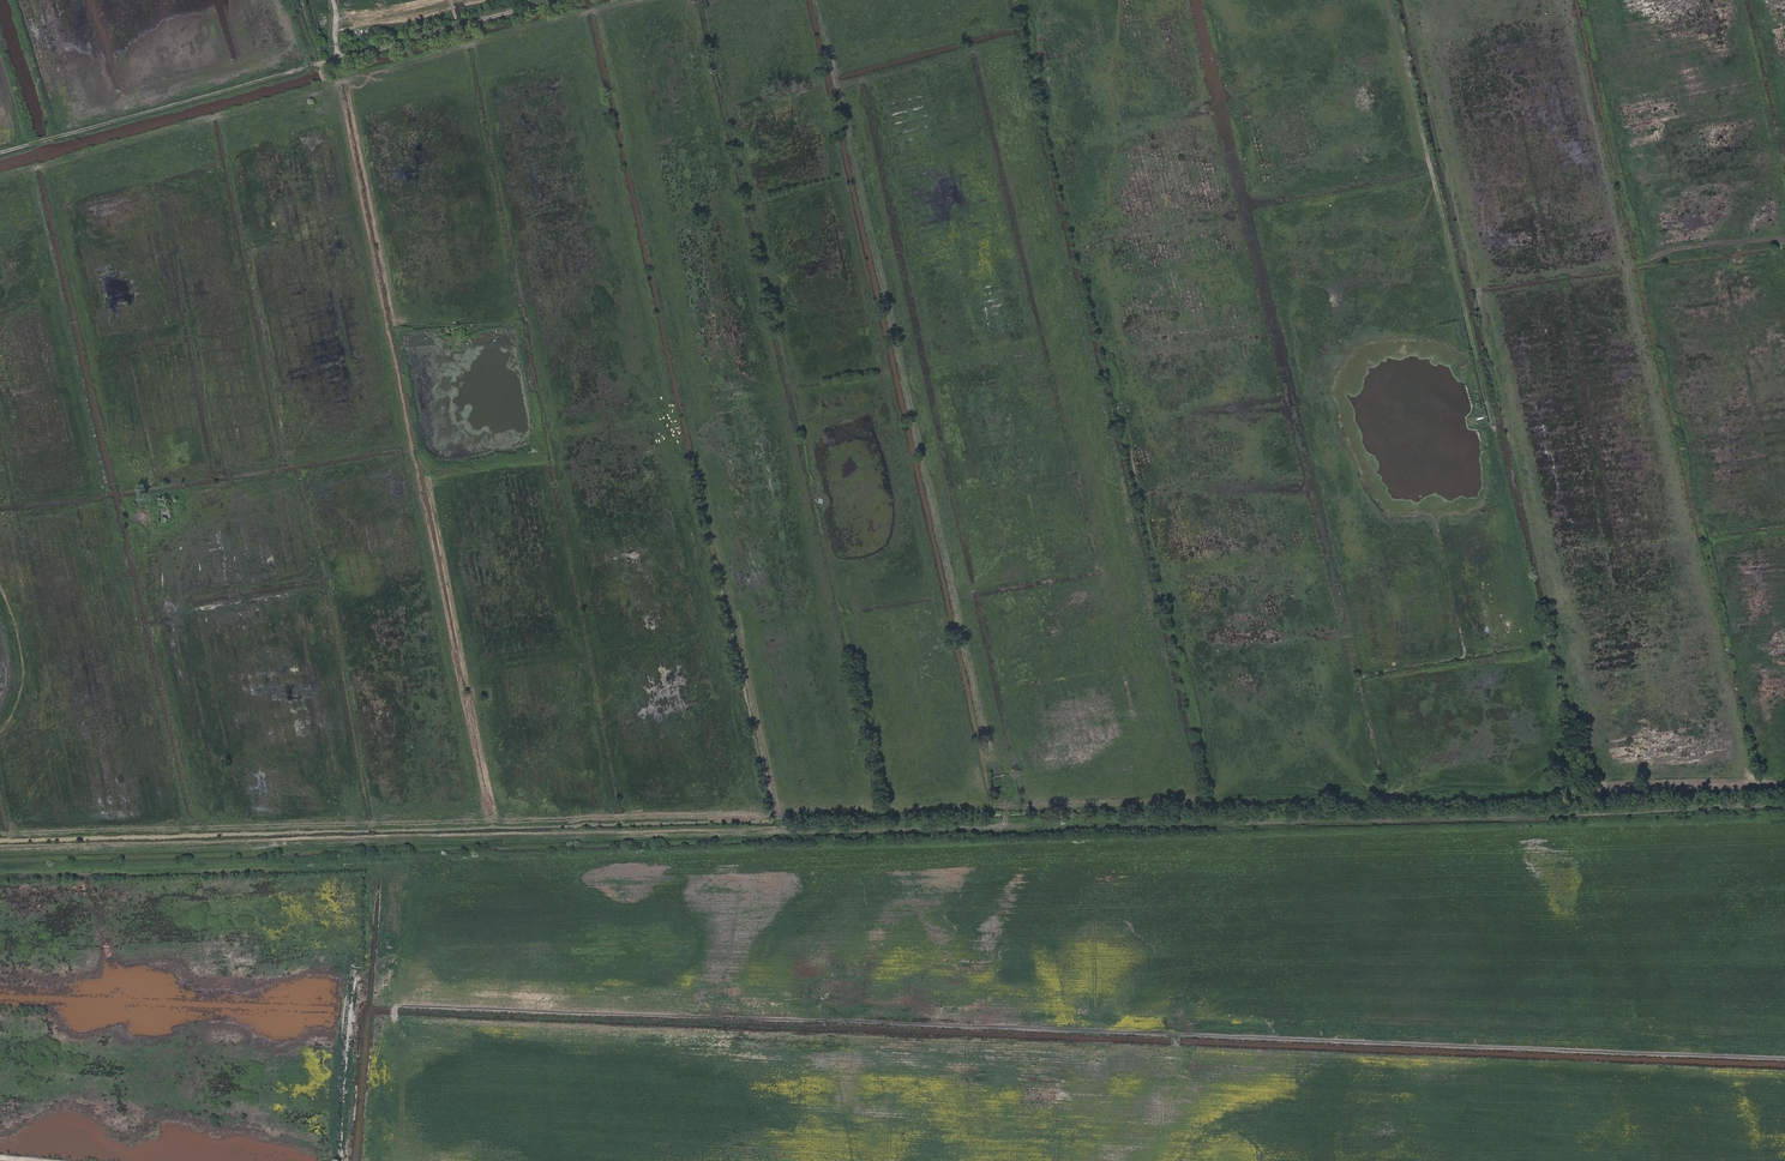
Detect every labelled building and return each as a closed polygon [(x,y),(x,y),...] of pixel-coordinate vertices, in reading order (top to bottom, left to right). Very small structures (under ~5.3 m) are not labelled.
[(426,338),(426,333),(408,333),(408,346),(431,346),(431,338),(426,338)] [(1001,782),(992,784),(993,790),(1002,788),(1001,782)]
